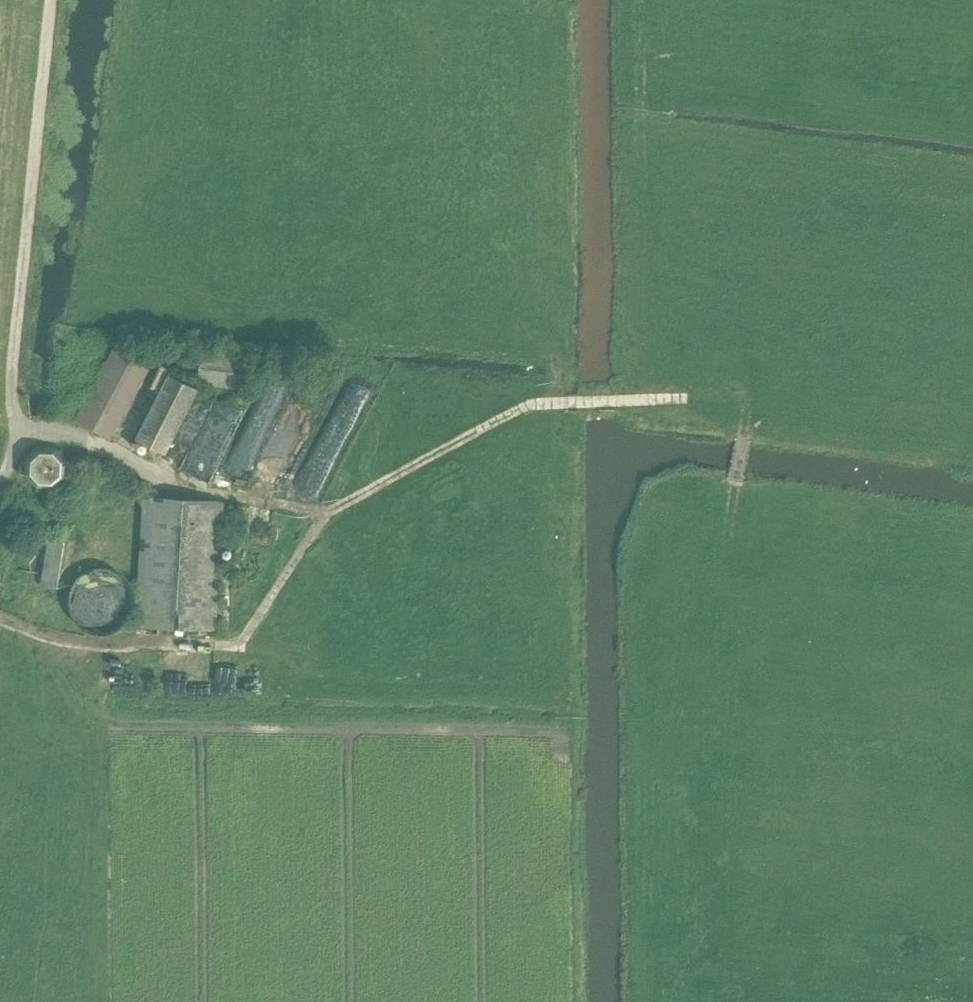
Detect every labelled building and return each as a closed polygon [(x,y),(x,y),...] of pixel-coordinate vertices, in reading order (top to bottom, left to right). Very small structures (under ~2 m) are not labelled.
[(75,419),(111,438),(149,368),(113,349),(75,419)] [(197,382),(249,389),(253,357),(201,350),(197,382)] [(136,437),(165,452),(197,387),(168,373),(136,437)] [(37,489),(49,489),(49,486),(53,487),(65,475),(66,458),(54,445),(37,445),(31,449),(25,457),(25,461),(20,461),(19,473),(25,473),(37,486),(37,489)] [(136,623),(216,628),(223,500),(143,495),(136,623)] [(41,585),(57,587),(65,540),(48,537),(41,585)] [(131,611),(132,604),(131,598),(129,592),(126,587),(122,583),(118,579),(112,576),(106,575),(101,574),(97,575),(89,577),(84,580),(79,584),(76,589),(73,595),(72,600),(71,605),(72,611),(74,616),(77,622),(81,627),(85,630),(92,633),(99,634),(104,634),(114,632),(119,629),(124,625),(127,620),(130,616),(131,611)]
